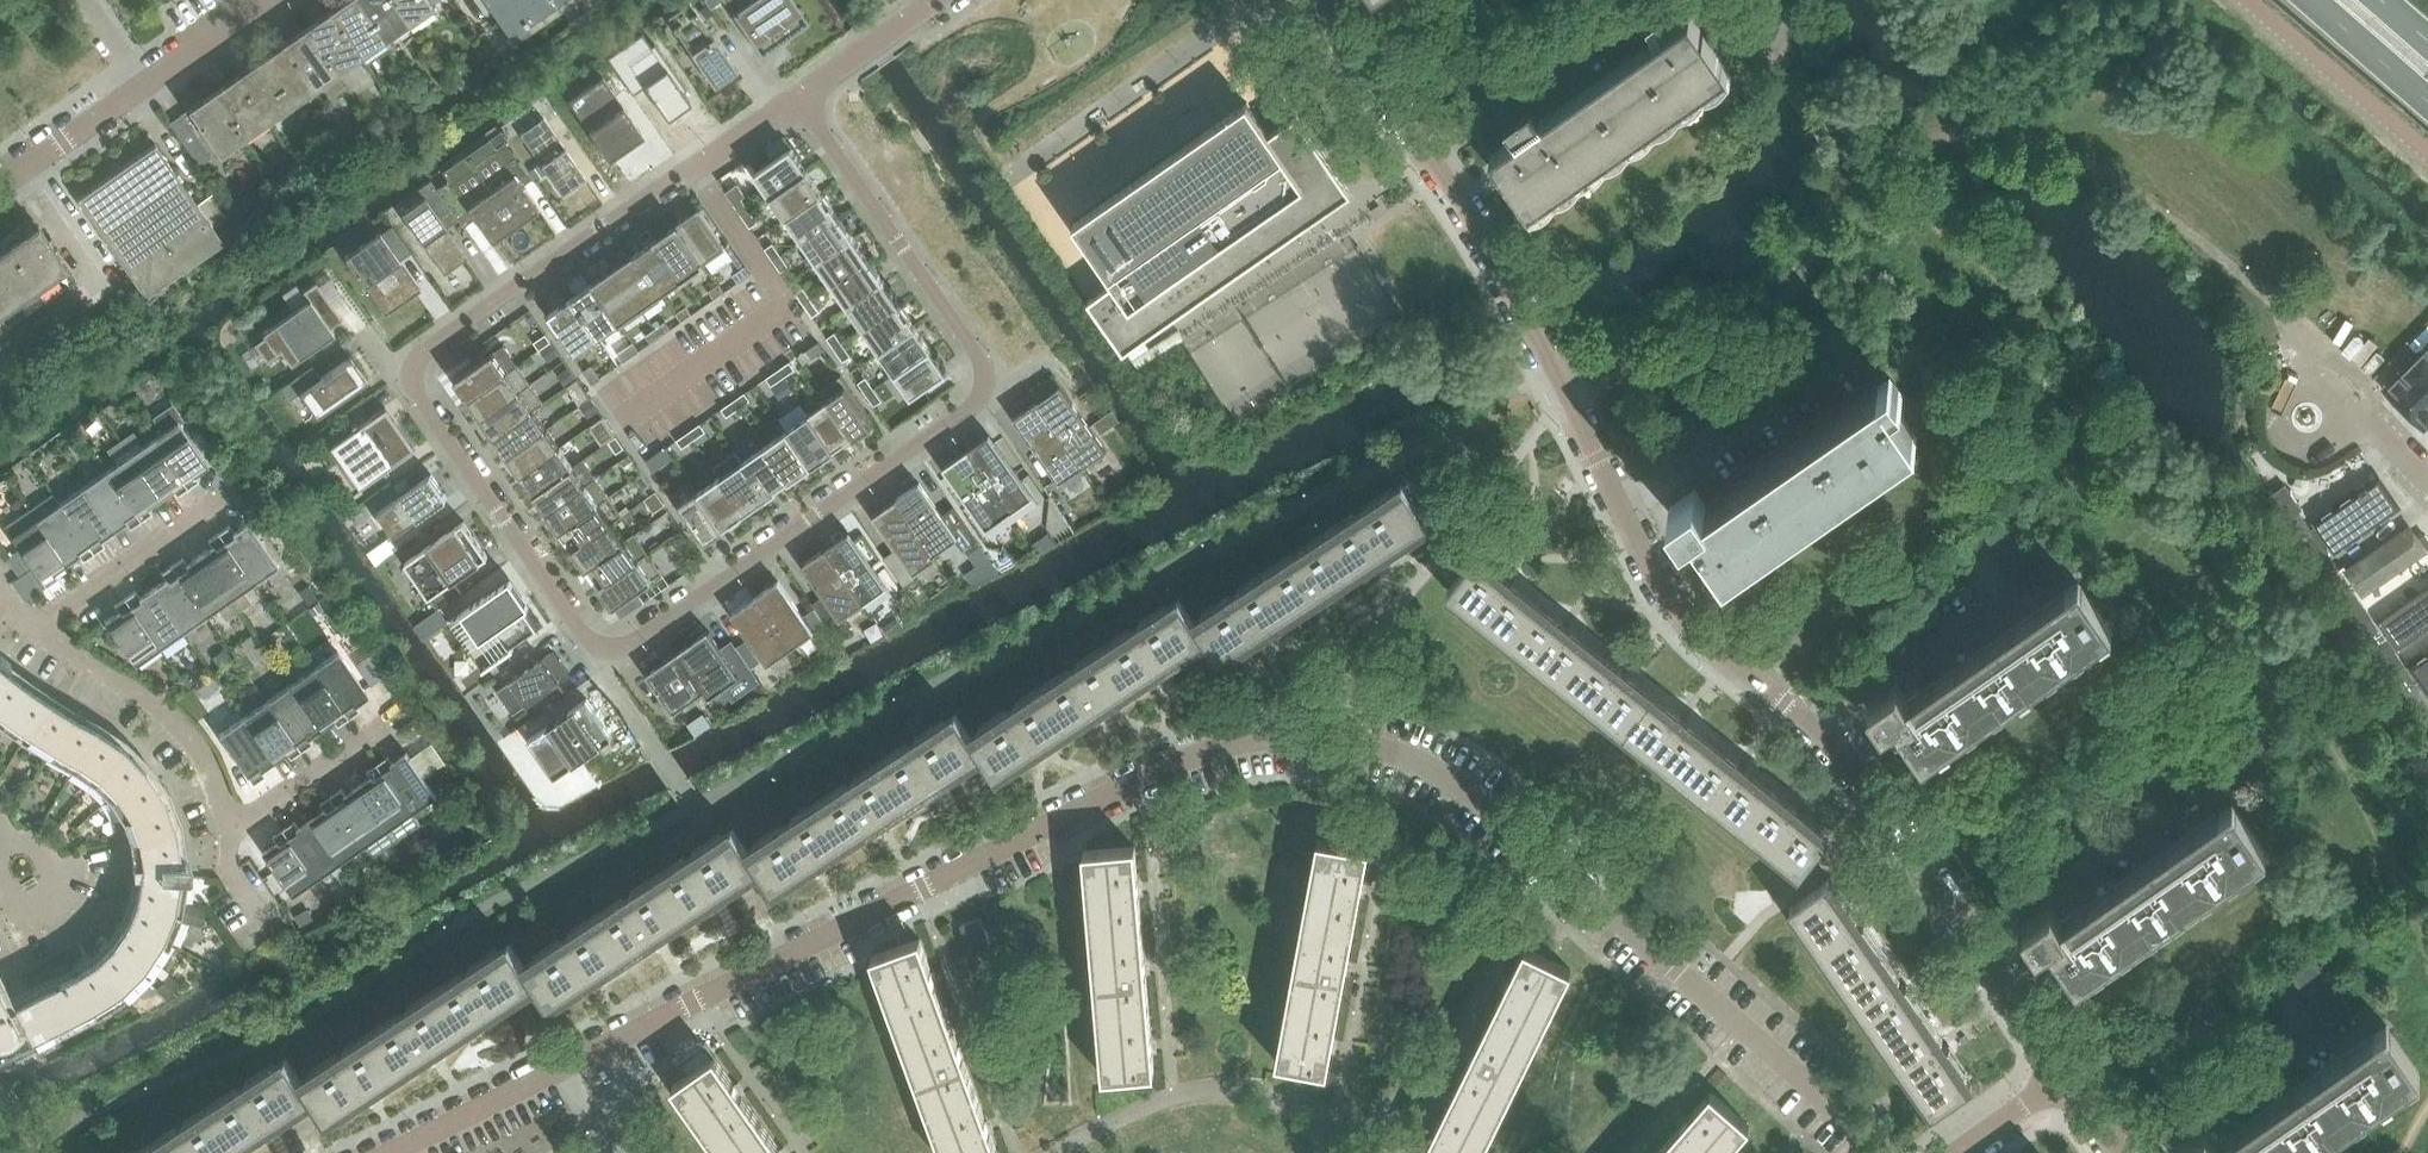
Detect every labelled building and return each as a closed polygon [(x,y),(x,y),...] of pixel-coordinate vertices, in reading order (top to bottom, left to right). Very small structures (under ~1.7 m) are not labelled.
[(355,0),(345,0),(329,11),(359,54),(382,38),(355,0)] [(391,0),(355,0),(382,38),(405,22),(391,0)] [(405,22),(429,5),(430,6),(438,0),(391,0),(405,22)] [(512,40),(570,0),(485,0),(512,40)] [(792,0),(722,0),(760,54),(807,21),(792,0)] [(737,70),(689,2),(665,18),(713,87),(737,70)] [(359,54),(329,11),(306,27),(336,70),(359,54)] [(1529,209),(1702,89),(1729,71),(1690,15),(1684,19),(1681,14),(1666,25),(1663,21),(1656,25),(1659,29),(1655,32),(1658,37),(1543,117),(1541,113),(1532,100),(1507,118),(1516,130),(1517,135),(1491,154),(1529,209)] [(336,70),(306,27),(283,43),(313,86),(336,70)] [(641,32),(617,49),(666,119),(690,103),(641,32)] [(313,86),(283,43),(259,60),(289,103),(313,86)] [(507,72),(522,62),(515,52),(500,62),(507,72)] [(289,103),(259,60),(236,76),(266,119),(289,103)] [(266,119),(236,76),(213,92),(242,137),(257,126),(266,119)] [(602,77),(567,101),(608,160),(643,135),(602,77)] [(242,137),(213,92),(189,109),(219,153),(242,137)] [(1277,245),(1351,193),(1330,163),(1297,115),(1269,134),(1248,102),(1074,223),(1114,281),(1088,299),(1125,350),(1158,327),(1277,245)] [(212,157),(182,114),(169,122),(199,165),(212,157)] [(520,134),(561,193),(584,176),(543,118),(520,134)] [(488,139),(465,155),(514,225),(537,209),(521,185),(533,177),(506,139),(495,148),(488,139)] [(223,241),(197,203),(155,144),(77,198),(145,296),(223,241)] [(807,170),(791,148),(756,173),(771,195),(807,170)] [(448,181),(436,189),(457,219),(462,226),(474,218),(491,242),(514,225),(465,155),(441,171),(448,181)] [(539,163),(529,170),(535,180),(546,173),(539,163)] [(787,218),(823,193),(807,170),(771,195),(787,218)] [(418,188),(395,204),(443,274),(467,258),(445,227),(457,219),(436,189),(430,179),(418,188)] [(838,214),(823,193),(787,218),(802,240),(838,214)] [(750,210),(742,199),(734,204),(742,216),(750,210)] [(726,246),(707,220),(700,209),(678,224),(704,261),(726,246)] [(758,222),(750,210),(742,216),(750,227),(758,222)] [(838,215),(838,214),(802,240),(818,262),(854,237),(838,215)] [(75,280),(67,268),(67,267),(38,225),(37,225),(32,218),(0,240),(0,333),(75,280)] [(385,315),(420,291),(400,261),(399,260),(411,252),(391,224),(379,232),(344,257),(385,315)] [(704,261),(678,224),(656,239),(684,278),(706,263),(704,261)] [(833,284),(869,259),(854,237),(818,262),(833,284)] [(684,278),(656,239),(635,254),(662,293),(684,278)] [(781,255),(773,243),(765,248),(773,260),(781,255)] [(662,293),(635,254),(614,268),(641,308),(662,293)] [(789,266),(781,255),(773,260),(782,272),(789,266)] [(849,307),(885,281),(869,259),(833,284),(849,307)] [(739,281),(750,274),(745,267),(735,274),(739,281)] [(641,308),(614,268),(593,283),(619,321),(620,321),(620,322),(641,308)] [(865,329),(901,304),(885,281),(849,307),(865,329)] [(305,295),(309,300),(262,332),(265,337),(254,344),(267,362),(282,352),(290,364),(333,333),(330,328),(342,320),(316,283),(303,292),(305,295)] [(593,283),(572,298),(598,336),(620,321),(619,321),(593,283)] [(715,299),(725,292),(719,284),(709,291),(715,299)] [(812,299),(804,288),(796,293),(804,304),(812,299)] [(598,336),(572,298),(550,313),(576,351),(598,336)] [(820,311),(812,299),(804,304),(808,309),(813,316),(820,311)] [(880,352),(916,327),(901,304),(865,329),(880,352)] [(682,321),(692,314),(687,306),(677,313),(682,321)] [(661,336),(671,329),(665,321),(655,328),(661,336)] [(931,348),(916,327),(880,352),(895,373),(931,348)] [(651,343),(661,336),(655,328),(646,335),(651,343)] [(843,344),(835,332),(827,338),(836,349),(843,344)] [(540,350),(541,349),(552,341),(546,333),(534,342),(540,350)] [(561,354),(552,341),(541,349),(550,361),(561,354)] [(819,342),(798,356),(804,364),(824,350),(819,342)] [(851,356),(843,344),(836,349),(844,361),(851,356)] [(469,399),(518,365),(504,345),(455,379),(469,399)] [(912,396),(948,371),(931,348),(895,373),(912,396)] [(366,380),(350,357),(320,377),(312,366),(281,388),(289,400),(299,393),(315,416),(366,380)] [(791,361),(779,369),(784,377),(796,369),(791,361)] [(2427,422),(2427,363),(2395,396),(2425,425),(2427,422)] [(591,364),(582,369),(591,383),(600,377),(591,364)] [(482,417),(531,383),(518,365),(469,399),(482,417)] [(577,379),(568,366),(558,373),(567,386),(577,379)] [(772,386),(784,377),(779,369),(767,378),(772,386)] [(821,389),(829,401),(854,437),(855,438),(873,425),(865,415),(866,414),(868,413),(841,375),(821,389)] [(874,388),(866,377),(858,382),(866,394),(874,388)] [(590,398),(577,379),(567,386),(580,405),(583,403),(590,398)] [(1727,567),(1881,460),(1916,436),(1892,402),(1903,395),(1894,381),(1888,385),(1885,380),(1706,504),(1696,489),(1669,507),(1684,528),(1697,548),(1708,540),(1727,567)] [(544,402),(531,383),(482,417),(495,436),(534,409),(544,402)] [(1106,451),(1060,385),(1037,401),(1038,401),(1037,401),(1083,467),(1106,451)] [(195,395),(189,386),(182,390),(188,399),(195,395)] [(882,400),(874,388),(866,394),(875,406),(882,400)] [(746,392),(734,400),(740,408),(752,400),(746,392)] [(599,410),(590,398),(583,403),(591,416),(599,410)] [(728,417),(740,408),(734,400),(722,409),(728,417)] [(854,437),(829,401),(809,414),(834,450),(850,439),(854,437)] [(1038,401),(1037,401),(1013,417),(1060,484),(1083,467),(1037,401),(1038,401)] [(208,465),(177,421),(182,417),(172,403),(151,418),(161,432),(153,438),(187,488),(198,480),(194,474),(208,465)] [(384,407),(358,425),(354,423),(351,426),(351,430),(329,446),(358,487),(380,471),(384,473),(387,471),(387,467),(406,453),(411,449),(413,448),(412,446),(397,424),(384,407)] [(508,455),(547,428),(534,409),(495,436),(508,455)] [(834,450),(809,414),(787,429),(813,465),(834,450)] [(609,441),(617,436),(603,417),(589,427),(602,446),(609,441)] [(701,423),(689,431),(695,439),(707,431),(701,423)] [(521,474),(560,447),(547,428),(508,455),(521,474)] [(813,465),(787,429),(765,446),(790,482),(813,465)] [(187,488),(153,438),(143,445),(133,431),(120,440),(160,498),(173,489),(177,495),(187,488)] [(683,448),(695,439),(689,431),(677,440),(683,448)] [(990,434),(966,450),(972,458),(1016,520),(1039,504),(995,442),(990,434)] [(617,436),(609,441),(617,453),(625,447),(617,436)] [(160,498),(120,440),(106,449),(116,463),(106,471),(140,520),(151,513),(147,507),(160,498)] [(790,482),(765,446),(742,461),(768,497),(778,490),(779,491),(788,485),(787,483),(790,482)] [(534,493),(574,465),(560,447),(521,474),(523,476),(534,493)] [(672,458),(666,448),(646,461),(653,471),(672,458)] [(966,450),(943,466),(949,474),(992,537),(1016,520),(972,458),(966,450)] [(547,511),(587,484),(596,477),(583,459),(574,465),(534,493),(547,511)] [(768,497),(742,461),(720,476),(745,512),(768,497)] [(140,520),(106,471),(82,487),(113,531),(126,522),(130,528),(140,520)] [(643,473),(635,478),(644,490),(651,485),(643,473)] [(448,498),(432,474),(375,514),(391,537),(448,498)] [(745,512),(720,476),(698,492),(723,528),(726,526),(745,512)] [(600,503),(609,496),(596,477),(587,484),(547,511),(561,530),(600,503)] [(723,528),(698,492),(690,480),(669,494),(696,533),(698,532),(697,531),(698,530),(706,541),(724,529),(723,528)] [(2375,481),(2316,522),(2336,552),(2395,510),(2375,481)] [(954,507),(942,515),(920,483),(896,499),(934,554),(935,553),(957,538),(965,549),(977,541),(954,507)] [(1354,572),(1428,524),(1420,511),(1425,507),(1416,494),(1411,498),(1402,485),(1329,533),(1354,572)] [(113,531),(82,487),(59,503),(93,553),(104,545),(100,540),(113,531)] [(664,503),(656,491),(646,498),(654,510),(664,503)] [(574,549),(613,522),(623,515),(609,496),(600,503),(561,530),(574,549)] [(934,554),(896,499),(873,515),(896,549),(884,557),(899,579),(905,587),(917,578),(914,574),(937,557),(935,553),(934,554)] [(93,553),(59,503),(36,519),(67,563),(79,554),(83,560),(93,553)] [(1987,540),(2013,523),(2004,511),(1979,528),(1987,540)] [(2313,531),(2298,511),(2286,519),(2300,540),(2313,531)] [(67,563),(36,519),(11,536),(19,548),(8,556),(20,574),(32,566),(45,586),(57,578),(53,572),(67,563)] [(489,556),(464,521),(406,562),(430,597),(489,556)] [(278,565),(247,522),(233,531),(229,525),(219,533),(253,582),(278,565)] [(625,540),(613,522),(574,549),(586,567),(625,540)] [(1995,552),(2020,534),(2013,523),(1987,540),(1995,552)] [(2406,525),(2347,567),(2364,592),(2424,549),(2406,525)] [(887,586),(849,532),(826,548),(864,603),(887,586)] [(253,582),(219,533),(208,540),(212,546),(199,555),(239,611),(252,602),(242,590),(253,582)] [(600,586),(649,552),(635,533),(625,540),(586,567),(600,586)] [(1292,612),(1354,572),(1329,533),(1267,574),(1292,612)] [(2003,564),(2028,546),(2020,534),(1995,552),(2003,564)] [(2012,575),(2037,558),(2028,546),(2003,564),(2012,575)] [(840,642),(852,633),(842,618),(864,603),(826,548),(802,564),(824,596),(813,603),(840,642)] [(663,572),(649,552),(600,586),(614,606),(663,572)] [(1536,601),(1512,582),(1477,554),(1468,566),(1462,562),(1452,575),(1458,579),(1448,590),(1507,637),(1536,601)] [(239,611),(199,555),(186,564),(182,558),(172,565),(206,615),(216,608),(225,621),(239,611)] [(2020,587),(2045,570),(2037,558),(2012,575),(2020,587)] [(206,615),(172,565),(161,573),(165,579),(152,588),(183,631),(206,615)] [(2353,590),(2339,570),(2327,578),(2341,599),(2353,590)] [(1220,660),(1292,612),(1267,574),(1194,622),(1206,638),(1220,660)] [(814,632),(779,581),(755,597),(791,648),(814,632)] [(1897,684),(1868,705),(1883,726),(1897,745),(1908,737),(1910,740),(1923,759),(1949,741),(1974,723),(2003,703),(2030,684),(2058,665),(2088,644),(2111,628),(2083,589),(2082,587),(2078,582),(1908,700),(1897,684)] [(503,584),(449,622),(480,667),(534,629),(503,584)] [(2400,641),(2427,622),(2427,585),(2383,616),(2400,641)] [(316,598),(308,587),(305,589),(300,592),(308,604),(316,598)] [(183,631),(152,588),(140,596),(135,591),(125,598),(159,648),(183,631)] [(791,648),(755,597),(732,613),(767,664),(791,648)] [(159,648),(125,598),(114,605),(118,611),(104,621),(135,665),(159,648)] [(1179,656),(1206,638),(1194,622),(1179,600),(1106,648),(1131,686),(1178,655),(1179,656)] [(1595,648),(1570,628),(1536,601),(1507,637),(1566,684),(1595,648)] [(317,602),(307,609),(313,617),(322,609),(317,602)] [(440,608),(416,626),(425,639),(449,621),(440,608)] [(2386,637),(2372,617),(2359,625),(2373,646),(2386,637)] [(708,630),(698,637),(677,652),(705,691),(704,692),(716,708),(732,697),(726,687),(741,676),(708,630)] [(237,657),(259,641),(254,634),(253,633),(231,649),(237,657)] [(276,645),(269,635),(260,641),(267,652),(276,645)] [(359,640),(353,644),(359,652),(364,648),(359,640)] [(224,648),(211,657),(219,668),(232,659),(224,648)] [(1070,727),(1131,686),(1106,648),(1044,688),(1070,727)] [(1653,694),(1628,675),(1595,648),(1566,684),(1625,730),(1653,694)] [(554,650),(497,690),(513,713),(550,688),(559,681),(571,674),(554,650)] [(255,665),(246,651),(236,658),(245,671),(255,665)] [(368,695),(338,651),(313,668),(348,718),(358,710),(354,705),(368,695)] [(705,691),(677,652),(646,673),(663,698),(667,695),(678,710),(704,692),(705,691)] [(2427,688),(2427,654),(2412,666),(2427,688)] [(7,670),(11,664),(0,655),(0,678),(7,670)] [(31,680),(11,664),(7,670),(0,678),(0,723),(31,680)] [(2419,684),(2404,664),(2392,673),(2406,693),(2419,684)] [(348,718),(313,668),(290,685),(320,728),(333,720),(337,725),(348,718)] [(199,686),(196,689),(203,698),(219,686),(213,677),(212,677),(199,686)] [(53,694),(39,685),(31,680),(0,723),(0,724),(24,740),(53,694)] [(320,728),(290,685),(266,701),(301,751),(311,743),(307,737),(320,728)] [(997,774),(1070,727),(1044,688),(971,736),(971,737),(982,752),(983,753),(997,774)] [(48,755),(75,708),(68,704),(53,694),(24,740),(48,755)] [(1683,777),(1712,741),(1653,694),(1625,730),(1683,777)] [(587,697),(528,738),(555,777),(614,736),(587,697)] [(301,751),(266,701),(243,717),(273,761),(286,752),(290,758),(301,751)] [(73,769),(98,722),(83,712),(75,708),(48,755),(73,769)] [(703,711),(687,723),(695,735),(712,724),(703,711)] [(955,771),(983,753),(982,752),(971,737),(971,736),(956,714),(883,762),(908,801),(955,770),(955,771)] [(273,761),(243,717),(218,734),(253,784),(264,776),(260,770),(273,761)] [(93,781),(127,740),(119,734),(98,722),(73,769),(93,781)] [(109,798),(151,764),(134,747),(127,740),(93,781),(109,798)] [(1769,786),(1746,768),(1712,741),(1683,777),(1741,823),(1769,786)] [(438,795),(407,752),(394,761),(390,755),(379,763),(413,813),(438,795)] [(2157,785),(2183,767),(2175,756),(2149,773),(2157,785)] [(846,841),(908,801),(883,762),(821,803),(846,841)] [(421,824),(413,813),(379,763),(368,770),(372,776),(359,785),(398,841),(421,824)] [(169,793),(164,785),(151,764),(109,798),(121,817),(170,795),(169,793)] [(2165,797),(2191,779),(2183,767),(2157,785),(2165,797)] [(2174,809),(2199,791),(2191,779),(2165,797),(2174,809)] [(469,795),(459,780),(446,790),(456,804),(469,795)] [(398,841),(359,785),(347,794),(343,788),(332,796),(366,845),(375,857),(398,841)] [(1829,834),(1804,814),(1769,786),(1741,823),(1800,870),(1829,834)] [(187,859),(181,825),(170,795),(121,817),(129,839),(133,862),(133,863),(133,874),(139,874),(186,875),(186,877),(187,877),(189,874),(190,862),(186,860),(187,859)] [(366,845),(332,796),(321,803),(325,809),(312,818),(343,861),(366,845)] [(773,890),(846,841),(821,803),(747,851),(759,868),(773,890)] [(2051,906),(2022,926),(2037,948),(2050,967),(2062,959),(2077,980),(2102,963),(2130,944),(2157,925),(2184,906),(2212,886),(2239,868),(2265,850),(2236,808),(2232,803),(2062,922),(2051,906)] [(343,861),(312,818),(300,827),(296,821),(285,828),(320,878),(343,861)] [(1369,849),(1372,833),(1337,827),(1334,842),(1369,849)] [(320,878),(285,828),(274,836),(280,844),(275,848),(273,845),(265,851),(295,895),(320,878)] [(759,868),(747,851),(733,829),(660,876),(686,915),(732,885),(759,868)] [(1354,928),(1369,849),(1334,842),(1318,839),(1303,918),(1354,928)] [(1142,926),(1139,887),(1135,847),(1084,851),(1091,930),(1142,926)] [(181,910),(186,877),(186,875),(139,874),(135,898),(181,910)] [(624,956),(686,915),(660,876),(598,917),(624,956)] [(1829,879),(1791,905),(1794,910),(1805,926),(1816,942),(1841,978),(1879,951),(1861,926),(1860,924),(1857,920),(1854,916),(1851,911),(1837,890),(1832,883),(1829,879)] [(168,942),(181,910),(135,898),(126,921),(168,942)] [(205,918),(208,909),(187,903),(184,912),(205,918)] [(316,923),(309,910),(297,917),(304,930),(316,923)] [(203,926),(205,918),(184,912),(182,920),(203,926)] [(550,1004),(624,956),(598,917),(524,966),(536,983),(550,1004)] [(991,942),(981,917),(961,924),(970,949),(991,942)] [(1339,1006),(1354,928),(1303,918),(1289,997),(1339,1006)] [(149,971),(168,942),(126,921),(113,941),(149,971)] [(1149,1006),(1145,960),(1142,926),(1091,930),(1098,1011),(1149,1006)] [(948,1014),(937,983),(920,939),(872,956),(899,1031),(948,1014)] [(149,971),(113,941),(95,958),(125,995),(149,971)] [(536,983),(524,966),(510,944),(437,991),(463,1030),(509,999),(509,1000),(536,983)] [(1536,1042),(1571,970),(1525,947),(1489,1019),(1536,1042)] [(1879,951),(1841,978),(1859,1003),(1883,1038),(1922,1013),(1904,987),(1903,985),(1899,980),(1898,978),(1896,976),(1879,951)] [(2295,983),(2320,965),(2312,954),(2287,971),(2295,983)] [(125,995),(95,958),(75,972),(74,972),(94,1014),(125,995)] [(2304,995),(2329,977),(2320,965),(2295,983),(2304,995)] [(94,1014),(74,972),(59,979),(57,977),(53,976),(49,977),(29,987),(52,1036),(94,1014)] [(181,984),(168,974),(162,982),(175,992),(181,984)] [(14,1002),(11,996),(0,975),(0,1008),(14,1002)] [(2311,1005),(2336,988),(2329,977),(2304,995),(2311,1005)] [(175,992),(162,982),(156,990),(168,1000),(175,992)] [(29,987),(11,996),(14,1002),(0,1008),(0,1027),(14,1055),(52,1036),(29,987)] [(2319,1017),(2345,1000),(2336,988),(2311,1005),(2319,1017)] [(400,1070),(463,1030),(437,991),(375,1032),(400,1070)] [(1327,1071),(1339,1006),(1289,997),(1277,1061),(1327,1071)] [(2328,1030),(2353,1012),(2345,1000),(2319,1017),(2328,1030)] [(1155,1072),(1152,1039),(1149,1006),(1098,1011),(1103,1076),(1155,1072)] [(1922,1013),(1883,1038),(1909,1075),(1929,1104),(1934,1111),(1972,1084),(1968,1080),(1968,1079),(1946,1048),(1945,1046),(1944,1045),(1940,1039),(1939,1037),(1922,1013)] [(975,1089),(964,1057),(948,1014),(899,1031),(926,1106),(975,1089)] [(1501,1113),(1536,1042),(1489,1019),(1454,1090),(1501,1113)] [(2176,1147),(2180,1152),(2301,1152),(2313,1144),(2341,1125),(2369,1106),(2396,1087),(2419,1071),(2391,1032),(2391,1031),(2386,1025),(2216,1143),(2205,1127),(2176,1147)] [(0,1027),(0,1061),(14,1055),(0,1027)] [(327,1118),(400,1070),(375,1032),(313,1073),(312,1073),(301,1080),(313,1096),(313,1097),(327,1118)] [(762,1121),(743,1094),(706,1042),(678,1063),(687,1076),(673,1085),(719,1150),(762,1121)] [(286,1115),(313,1097),(313,1096),(301,1080),(287,1058),(214,1106),(239,1145),(286,1114),(286,1115)] [(987,1119),(975,1089),(926,1106),(944,1152),(992,1152),(998,1151),(987,1119)] [(1501,1113),(1454,1090),(1425,1150),(1432,1152),(1481,1152),(1501,1113)] [(1749,1125),(1710,1091),(1658,1151),(1660,1152),(1725,1152),(1749,1125)] [(239,1145),(214,1106),(151,1147),(155,1152),(226,1152),(239,1145)] [(762,1121),(719,1150),(721,1152),(785,1152),(762,1121)]
